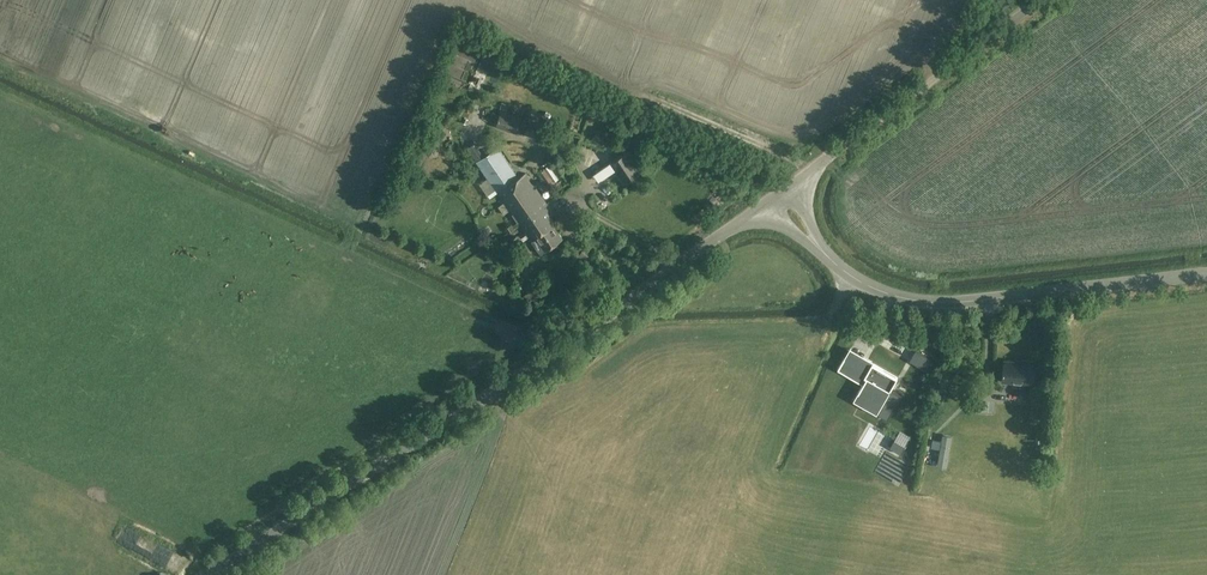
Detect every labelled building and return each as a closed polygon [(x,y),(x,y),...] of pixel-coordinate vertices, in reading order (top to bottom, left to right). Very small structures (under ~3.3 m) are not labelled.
[(484,55),(482,59),(492,64),(494,60),(484,55)] [(425,109),(421,121),(436,127),(441,114),(425,109)] [(515,130),(553,143),(558,128),(520,115),(519,118),(501,112),(497,125),(515,131),(515,130)] [(632,146),(638,155),(648,147),(642,139),(632,146)] [(590,143),(588,149),(600,152),(601,147),(590,143)] [(551,217),(554,215),(526,173),(518,178),(506,160),(510,157),(501,145),(477,162),(498,193),(498,192),(527,234),(528,234),(541,253),(562,238),(553,225),(556,223),(551,217)] [(624,184),(642,172),(628,150),(610,163),(615,170),(614,171),(624,184)] [(602,166),(609,161),(603,152),(596,157),(602,166)] [(559,159),(550,165),(557,176),(566,170),(559,159)] [(567,170),(573,179),(578,176),(572,167),(567,170)] [(544,170),(539,173),(549,187),(554,183),(544,170)] [(511,240),(515,245),(521,242),(517,236),(511,240)] [(567,250),(574,253),(579,243),(572,239),(567,250)] [(578,255),(588,262),(595,252),(585,245),(578,255)] [(919,351),(912,363),(926,370),(932,359),(919,351)] [(844,358),(838,369),(863,384),(858,392),(859,393),(861,390),(871,396),(870,399),(880,405),(875,412),(888,420),(902,395),(891,389),(898,378),(873,363),(872,363),(867,371),(844,358)] [(1034,384),(1036,361),(1021,360),(1021,362),(1004,360),(1002,381),(1034,384)] [(935,444),(940,445),(937,464),(945,466),(951,434),(942,432),(942,436),(936,435),(935,444)] [(894,440),(890,448),(901,454),(905,447),(894,440)]
